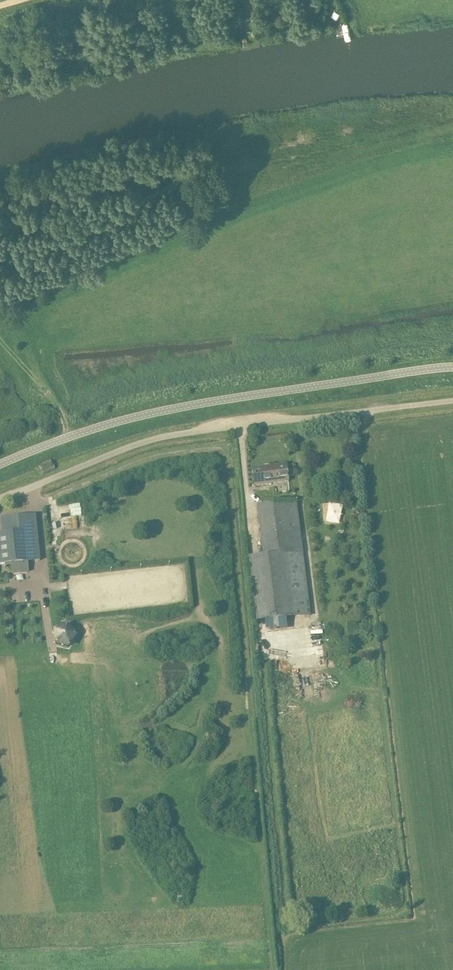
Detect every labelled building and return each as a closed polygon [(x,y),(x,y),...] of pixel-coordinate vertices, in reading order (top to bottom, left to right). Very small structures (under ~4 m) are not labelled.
[(348,23),(342,24),(345,44),(352,43),(348,23)] [(53,411),(39,411),(39,426),(54,425),(53,411)] [(51,460),(39,466),(43,476),(56,470),(51,460)] [(288,481),(286,464),(252,469),(254,486),(288,481)] [(263,556),(259,556),(267,621),(311,616),(296,500),(256,505),(263,556)] [(337,525),(344,508),(331,503),(324,520),(337,525)] [(37,531),(35,515),(0,518),(2,534),(0,534),(0,565),(6,565),(27,562),(40,561),(37,531)] [(27,562),(6,565),(6,568),(11,567),(12,575),(28,573),(27,562)] [(69,623),(54,632),(65,642),(80,643),(84,631),(69,623)]
